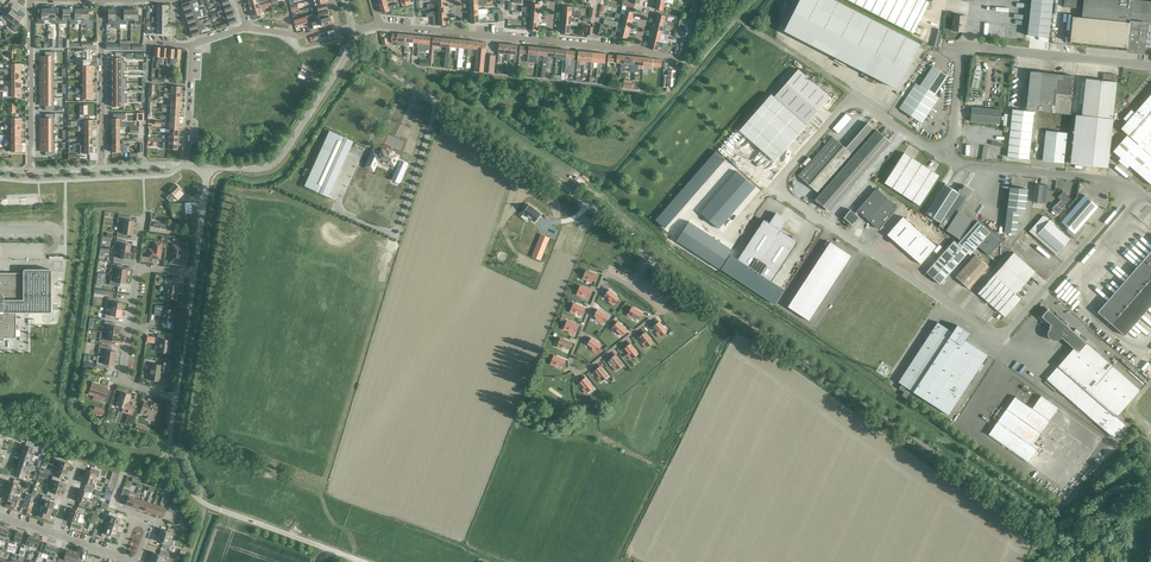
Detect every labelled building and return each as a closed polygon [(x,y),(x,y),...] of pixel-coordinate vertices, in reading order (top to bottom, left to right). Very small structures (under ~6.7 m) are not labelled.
[(194,8),(193,4),(197,2),(196,0),(193,0),(188,2),(181,4),(183,11),(194,8)] [(446,7),(445,0),(437,0),(437,4),(428,4),(428,8),(438,8),(446,7)] [(622,5),(626,6),(634,8),(635,4),(639,5),(640,0),(627,0),(627,2),(623,1),(622,5)] [(657,0),(655,9),(663,11),(665,2),(657,0)] [(920,44),(834,0),(800,0),(784,31),(897,89),(920,44)] [(930,0),(847,0),(913,34),(930,0)] [(1027,35),(1048,38),(1053,0),(1031,0),(1027,35)] [(1142,52),(1145,24),(1150,25),(1150,2),(1136,0),(1064,0),(1063,7),(1082,9),(1081,17),(1072,16),(1069,42),(1121,48),(1121,51),(1131,52),(1131,51),(1142,52)] [(258,3),(249,6),(251,11),(267,7),(271,6),(270,2),(259,5),(258,3)] [(315,6),(310,7),(311,10),(315,9),(315,8),(317,7),(318,12),(327,10),(325,3),(315,6)] [(387,3),(379,5),(382,13),(389,11),(399,9),(398,4),(388,7),(387,3)] [(230,4),(219,7),(220,11),(216,12),(217,13),(217,15),(232,10),(230,4)] [(524,12),(531,13),(539,13),(540,4),(531,4),(531,8),(522,7),(521,12),(524,12)] [(478,6),(470,6),(470,15),(482,14),(486,14),(487,14),(487,9),(486,9),(478,9),(478,6)] [(564,6),(563,15),(571,16),(578,17),(581,17),(581,12),(574,12),(575,7),(564,6)] [(614,17),(623,20),(631,21),(633,13),(634,8),(626,6),(625,11),(624,15),(616,13),(614,17)] [(267,9),(267,7),(251,11),(252,17),(253,16),(260,14),(261,14),(260,11),(267,9)] [(446,7),(438,8),(438,12),(429,12),(429,14),(426,14),(426,17),(430,17),(432,17),(446,16),(446,7)] [(41,15),(37,15),(37,24),(44,24),(48,24),(48,20),(48,8),(41,8),(41,15)] [(48,8),(48,20),(52,20),(52,24),(59,24),(59,15),(55,15),(55,8),(48,8)] [(195,11),(194,8),(183,11),(186,17),(200,13),(199,10),(195,11)] [(17,13),(12,9),(7,14),(5,11),(0,17),(0,19),(4,22),(7,19),(10,22),(17,13)] [(62,15),(59,15),(59,24),(65,24),(65,20),(69,20),(69,15),(70,9),(62,9),(62,15)] [(81,20),(81,9),(74,9),(74,15),(69,15),(69,20),(69,24),(77,24),(81,24),(81,20)] [(81,20),(81,24),(85,24),(85,28),(93,28),(93,15),(88,15),(88,9),(81,9),(81,20)] [(120,24),(120,16),(115,16),(115,9),(108,9),(108,24),(112,24),(112,28),(120,28),(120,24)] [(123,16),(120,16),(120,24),(126,24),(126,20),(130,20),(130,9),(123,9),(123,16)] [(138,9),(130,9),(130,20),(134,21),(134,25),(141,25),(141,16),(137,16),(138,9)] [(232,10),(217,15),(218,18),(222,16),(223,20),(234,17),(232,10)] [(318,12),(312,14),(313,17),(314,16),(315,21),(329,17),(327,10),(318,12)] [(17,13),(10,22),(13,24),(10,27),(16,32),(21,25),(18,22),(22,17),(17,13)] [(200,13),(186,17),(188,24),(198,21),(197,17),(201,16),(201,15),(200,13)] [(539,13),(531,13),(530,17),(527,17),(527,18),(523,18),(522,21),(530,22),(538,22),(539,13)] [(482,14),(470,15),(471,24),(479,23),(487,23),(486,19),(482,19),(482,14)] [(656,23),(667,25),(673,27),(674,23),(667,21),(668,16),(658,14),(656,23)] [(563,15),(562,24),(570,25),(577,26),(578,26),(578,22),(570,22),(571,16),(563,15)] [(966,22),(966,17),(954,15),(953,31),(964,32),(965,22),(966,22)] [(446,16),(433,17),(433,26),(447,25),(446,16)] [(234,17),(223,20),(225,24),(221,25),(221,28),(236,24),(234,17)] [(331,24),(329,17),(315,21),(311,22),(313,29),(331,24)] [(604,19),(603,24),(616,27),(621,28),(629,30),(631,21),(623,20),(622,23),(604,19)] [(680,19),(678,28),(686,30),(688,21),(680,19)] [(199,25),(198,21),(188,24),(190,31),(204,26),(203,23),(199,25)] [(515,26),(515,29),(526,30),(529,31),(537,31),(538,22),(530,22),(527,21),(527,27),(526,27),(515,26)] [(656,23),(654,31),(661,33),(666,35),(669,35),(669,32),(665,31),(667,25),(656,23)] [(562,24),(562,33),(577,35),(577,30),(570,29),(570,25),(562,24)] [(204,26),(190,31),(192,38),(202,34),(201,30),(205,29),(204,26)] [(612,31),(611,35),(627,39),(629,30),(621,28),(616,27),(615,31),(612,31)] [(329,39),(335,37),(333,30),(318,34),(319,38),(324,37),(328,36),(329,39)] [(678,30),(676,37),(683,39),(685,32),(678,30)] [(654,31),(652,40),(659,42),(664,43),(667,44),(667,41),(664,40),(666,35),(661,33),(654,31)] [(405,46),(406,35),(397,34),(397,35),(392,34),(391,43),(396,44),(396,45),(405,46)] [(413,43),(414,36),(406,35),(405,46),(405,47),(404,52),(407,52),(408,47),(413,47),(413,43)] [(422,36),(414,36),(413,43),(417,43),(417,47),(418,47),(417,57),(420,57),(420,51),(421,50),(421,46),(421,43),(422,36)] [(421,50),(420,51),(424,52),(425,49),(429,49),(431,38),(431,37),(422,36),(421,43),(421,46),(421,50)] [(450,47),(451,39),(441,38),(441,39),(432,38),(432,45),(441,46),(446,47),(444,68),(448,69),(450,47)] [(451,39),(450,47),(456,48),(455,55),(458,56),(460,40),(451,39)] [(463,60),(464,49),(468,49),(469,41),(460,40),(458,56),(458,59),(457,67),(462,68),(463,60)] [(652,40),(649,49),(667,53),(668,49),(663,48),(664,43),(659,42),(652,40)] [(468,49),(467,56),(470,56),(471,49),(477,50),(477,48),(477,42),(469,41),(468,49)] [(528,54),(527,62),(530,62),(537,63),(538,58),(538,55),(539,47),(529,46),(529,47),(528,54)] [(539,47),(538,55),(543,56),(543,59),(542,66),(546,67),(546,64),(548,48),(539,47)] [(477,48),(477,50),(474,72),(493,73),(495,56),(486,55),(486,49),(477,48)] [(546,64),(546,67),(549,67),(550,64),(550,60),(552,60),(552,57),(556,57),(557,49),(548,48),(546,64)] [(556,57),(556,60),(560,60),(562,61),(562,66),(561,74),(565,74),(565,67),(567,51),(567,50),(557,49),(556,57)] [(79,60),(76,60),(76,65),(82,65),(82,66),(89,66),(89,60),(87,60),(87,51),(79,51),(79,60)] [(565,67),(565,74),(573,75),(576,51),(567,51),(565,67)] [(584,65),(585,52),(578,51),(576,69),(579,69),(580,64),(584,65)] [(53,60),(53,56),(53,52),(45,52),(45,56),(40,56),(40,59),(40,64),(53,64),(53,60)] [(585,52),(584,65),(583,69),(586,70),(587,62),(591,62),(592,52),(585,52)] [(592,52),(591,62),(590,70),(593,70),(594,68),(597,68),(599,53),(592,52)] [(599,53),(597,68),(597,74),(599,74),(600,75),(601,63),(605,63),(605,54),(599,53)] [(617,56),(616,62),(616,63),(621,63),(620,71),(625,71),(625,64),(626,56),(617,55),(617,56)] [(626,56),(625,64),(629,64),(629,67),(629,71),(634,72),(635,57),(626,56)] [(635,57),(634,72),(638,72),(638,69),(643,69),(643,65),(644,57),(635,57)] [(652,66),(653,59),(653,58),(644,57),(643,65),(652,66)] [(115,58),(111,58),(111,67),(126,67),(126,62),(123,62),(123,58),(115,58)] [(12,64),(11,64),(11,69),(0,69),(0,72),(4,72),(8,72),(11,72),(21,72),(21,70),(22,70),(22,67),(21,67),(21,64),(15,64),(12,64)] [(53,72),(53,68),(53,64),(40,64),(40,69),(40,72),(53,72)] [(93,72),(93,69),(92,69),(92,66),(89,66),(82,66),(82,71),(75,71),(75,74),(92,74),(92,72),(93,72)] [(914,111),(910,116),(922,123),(938,99),(934,96),(947,76),(932,66),(919,86),(915,83),(902,103),(914,111)] [(126,67),(111,67),(111,75),(123,75),(123,71),(126,71),(126,67)] [(771,94),(739,130),(775,162),(807,125),(806,124),(830,97),(798,69),(774,97),(771,94)] [(674,87),(676,70),(668,70),(666,86),(674,87)] [(978,89),(982,71),(975,70),(971,87),(978,89)] [(1026,110),(1037,111),(1071,115),(1075,76),(1030,71),(1026,110)] [(21,75),(21,72),(11,72),(11,80),(21,80),(21,78),(22,78),(22,75),(21,75)] [(53,80),(53,77),(53,72),(40,72),(40,76),(40,80),(53,80)] [(1083,104),(1081,117),(1112,120),(1117,75),(1103,73),(1102,80),(1082,78),(1079,104),(1083,104)] [(93,80),(93,77),(92,77),(92,74),(75,74),(75,77),(82,77),(82,82),(92,82),(92,80),(93,80)] [(123,75),(111,75),(111,83),(126,83),(126,78),(123,78),(123,75)] [(4,86),(4,89),(21,89),(21,86),(22,86),(22,83),(21,83),(21,80),(11,80),(11,86),(4,86)] [(53,84),(53,80),(40,80),(40,85),(40,88),(53,88),(53,84)] [(92,86),(92,82),(82,82),(82,91),(92,91),(92,89),(93,89),(93,86),(92,86)] [(126,83),(111,83),(111,91),(124,91),(123,87),(126,87),(126,83)] [(53,93),(53,88),(40,88),(40,92),(40,97),(53,97),(53,93)] [(21,89),(0,89),(0,92),(7,92),(7,97),(21,97),(21,94),(22,94),(22,91),(21,91),(21,89)] [(92,93),(92,91),(82,91),(82,99),(92,99),(92,96),(94,96),(94,93),(92,93)] [(124,91),(111,91),(111,99),(126,98),(126,94),(124,94),(124,91)] [(164,93),(164,97),(171,98),(171,101),(180,101),(180,98),(180,93),(171,92),(171,95),(169,95),(169,94),(164,93)] [(1121,129),(1138,144),(1138,145),(1127,136),(1113,151),(1150,185),(1150,157),(1143,149),(1150,156),(1150,94),(1121,129)] [(53,105),(53,100),(53,97),(40,97),(40,101),(40,105),(44,105),(44,109),(53,109),(53,105)] [(126,98),(111,99),(112,107),(115,107),(124,107),(124,103),(126,103),(126,98)] [(161,105),(161,109),(162,109),(179,110),(180,104),(180,101),(171,101),(168,100),(167,105),(161,105)] [(1001,110),(971,107),(970,121),(1000,124),(1001,110)] [(1007,157),(1029,159),(1034,112),(1012,109),(1007,157)] [(41,123),(40,123),(40,127),(54,127),(54,123),(53,123),(53,119),(54,119),(54,115),(54,113),(45,113),(45,115),(45,119),(41,119),(41,123)] [(113,118),(112,118),(112,127),(119,127),(122,127),(126,127),(126,123),(121,123),(121,118),(125,118),(125,114),(113,114),(113,118)] [(1113,120),(1112,120),(1081,117),(1075,116),(1070,163),(1107,167),(1113,120)] [(21,118),(15,118),(12,118),(11,118),(11,127),(21,127),(21,124),(22,124),(22,121),(21,121),(21,118)] [(868,123),(863,129),(871,136),(872,134),(876,130),(868,123)] [(21,127),(11,127),(11,135),(21,135),(21,132),(22,132),(22,129),(21,129),(21,127)] [(54,131),(54,127),(40,127),(40,132),(41,132),(41,135),(53,135),(53,131),(54,131)] [(82,128),(77,128),(78,131),(84,131),(84,137),(92,137),(92,129),(84,129),(84,128),(82,128)] [(863,129),(858,134),(866,141),(868,139),(871,136),(863,129)] [(876,130),(872,134),(886,147),(890,142),(876,130)] [(353,141),(329,131),(305,187),(328,197),(353,141)] [(1046,131),(1042,161),(1064,163),(1067,133),(1046,131)] [(858,134),(854,139),(862,146),(864,144),(866,141),(858,134)] [(872,134),(871,136),(868,139),(882,151),(886,147),(872,134)] [(11,135),(8,135),(8,141),(9,141),(9,143),(11,143),(21,143),(21,141),(22,141),(22,138),(21,138),(21,135),(11,135)] [(53,140),(53,135),(41,135),(41,139),(40,139),(40,143),(54,143),(54,140),(53,140)] [(78,143),(78,145),(82,145),(84,145),(92,145),(92,137),(84,137),(84,142),(83,142),(82,143),(78,143)] [(833,137),(799,176),(820,194),(823,190),(827,186),(831,181),(836,176),(840,172),(844,167),(848,162),(852,158),(854,155),(846,148),(833,137)] [(862,146),(854,139),(849,144),(858,151),(860,148),(862,146)] [(868,139),(866,141),(864,144),(878,156),(882,151),(868,139)] [(21,143),(11,143),(11,152),(21,152),(21,149),(22,149),(22,146),(21,146),(21,143)] [(54,147),(54,143),(40,143),(40,148),(41,148),(41,151),(45,151),(45,156),(54,156),(54,151),(53,151),(53,147),(54,147)] [(119,144),(112,144),(112,152),(119,152),(124,152),(124,144),(119,144)] [(849,144),(846,148),(854,155),(856,153),(858,151),(849,144)] [(864,144),(862,146),(860,148),(874,161),(878,156),(864,144)] [(82,145),(80,145),(80,154),(85,154),(92,154),(92,145),(84,145),(82,145)] [(858,151),(856,153),(870,165),(874,161),(860,148),(858,151)] [(373,150),(365,167),(373,171),(377,162),(379,158),(383,160),(382,163),(388,166),(389,163),(394,165),(394,164),(398,166),(396,170),(392,179),(400,182),(408,164),(400,161),(399,163),(396,161),(398,156),(393,154),(393,153),(388,150),(387,152),(382,149),(380,153),(373,150)] [(725,159),(716,151),(711,156),(721,164),(725,159)] [(852,158),(866,170),(870,165),(856,153),(854,155),(852,158)] [(904,153),(884,183),(919,206),(939,175),(904,153)] [(721,164),(711,156),(707,160),(717,169),(721,164)] [(852,158),(848,162),(862,174),(866,170),(852,158)] [(717,169),(707,160),(703,165),(713,173),(717,169)] [(848,162),(844,167),(857,179),(862,174),(848,162)] [(713,173),(703,165),(699,170),(709,178),(713,173)] [(844,167),(840,172),(853,184),(857,179),(844,167)] [(709,178),(699,170),(695,174),(705,182),(709,178)] [(737,171),(733,176),(742,184),(746,179),(737,171)] [(840,172),(836,176),(849,188),(853,184),(840,172)] [(705,182),(695,174),(691,179),(701,187),(705,182)] [(733,176),(728,181),(738,189),(742,184),(733,176)] [(836,176),(831,181),(845,193),(849,188),(836,176)] [(701,187),(691,179),(687,183),(697,191),(701,187)] [(746,179),(742,184),(751,192),(755,187),(746,179)] [(728,181),(724,185),(734,193),(738,189),(728,181)] [(831,181),(827,186),(841,198),(845,193),(831,181)] [(697,191),(687,183),(683,188),(693,196),(697,191)] [(960,193),(945,183),(925,213),(940,223),(960,193)] [(171,193),(166,198),(168,201),(172,197),(173,196),(177,200),(183,194),(179,190),(180,189),(175,184),(169,191),(171,193)] [(742,184),(738,189),(747,197),(751,192),(742,184)] [(1035,184),(1033,202),(1041,203),(1046,203),(1048,186),(1043,185),(1035,184)] [(724,185),(720,190),(730,198),(734,193),(724,185)] [(940,223),(939,226),(960,239),(969,225),(955,216),(958,211),(967,198),(972,190),(964,185),(961,190),(959,189),(958,192),(960,193),(940,223)] [(827,186),(823,190),(837,202),(841,198),(827,186)] [(1007,212),(1004,232),(1016,234),(1019,212),(1025,213),(1027,189),(1010,187),(1007,212)] [(693,196),(683,188),(679,192),(689,201),(693,196)] [(738,189),(734,193),(743,201),(747,197),(738,189)] [(857,210),(859,212),(878,229),(897,208),(876,189),(857,210)] [(720,190),(716,194),(725,202),(730,198),(720,190)] [(820,194),(819,195),(833,207),(837,202),(823,190),(820,194)] [(1066,205),(1071,199),(1062,191),(1057,197),(1060,200),(1056,204),(1052,209),(1053,210),(1056,212),(1058,214),(1062,210),(1062,209),(1066,205)] [(689,201),(679,192),(675,197),(685,205),(689,201)] [(734,193),(730,198),(739,206),(743,201),(734,193)] [(716,194),(712,199),(721,207),(725,202),(716,194)] [(819,195),(815,199),(829,211),(833,207),(819,195)] [(1085,195),(1061,222),(1069,229),(1066,231),(1075,239),(1082,232),(1080,229),(1098,207),(1085,195)] [(685,205),(675,197),(671,202),(681,210),(685,205)] [(730,198),(725,202),(735,210),(739,206),(730,198)] [(712,199),(708,204),(717,212),(721,207),(712,199)] [(681,210),(671,202),(667,206),(677,214),(681,210)] [(725,202),(721,207),(731,215),(735,210),(725,202)] [(708,204),(704,208),(713,216),(717,212),(708,204)] [(529,205),(522,212),(523,213),(529,218),(535,222),(541,214),(529,205)] [(677,214),(667,206),(663,211),(673,219),(677,214)] [(721,207),(717,212),(727,220),(731,215),(721,207)] [(704,208),(700,213),(709,221),(713,216),(704,208)] [(859,217),(856,215),(859,212),(857,210),(854,213),(850,210),(846,215),(844,218),(852,225),(854,222),(855,223),(859,217)] [(673,219),(663,211),(659,215),(669,223),(673,219)] [(717,212),(713,216),(722,224),(727,220),(717,212)] [(731,255),(721,269),(774,304),(784,290),(771,281),(798,242),(781,231),(787,221),(777,214),(776,213),(769,223),(764,219),(738,259),(731,255)] [(122,227),(133,228),(134,221),(127,220),(128,216),(118,215),(117,222),(123,223),(122,227)] [(669,223),(659,215),(655,220),(665,228),(669,223)] [(713,216),(709,221),(718,229),(722,224),(713,216)] [(1070,239),(1053,225),(1054,224),(1050,220),(1049,221),(1043,216),(1029,231),(1056,255),(1058,252),(1070,239)] [(898,245),(914,227),(903,217),(887,235),(898,245)] [(960,241),(957,244),(968,253),(967,253),(970,255),(974,250),(978,246),(988,255),(1000,242),(977,221),(960,241)] [(690,222),(675,238),(681,243),(695,226),(690,222)] [(695,226),(682,243),(687,247),(700,231),(695,226)] [(133,228),(122,227),(122,230),(118,229),(116,237),(125,238),(125,234),(132,235),(133,228)] [(914,227),(898,245),(909,254),(925,236),(914,227)] [(700,231),(687,248),(691,251),(705,235),(700,231)] [(705,235),(691,251),(697,255),(710,240),(705,235)] [(937,246),(925,236),(909,254),(921,264),(937,246)] [(119,251),(129,252),(131,245),(124,244),(124,241),(116,239),(115,247),(119,247),(119,251)] [(539,239),(532,257),(540,260),(548,242),(539,239)] [(710,240),(698,255),(703,259),(715,243),(710,240)] [(156,259),(160,259),(162,242),(154,241),(152,249),(148,249),(147,258),(153,258),(154,258),(154,259),(156,259)] [(940,284),(968,253),(954,241),(926,272),(940,284)] [(830,242),(826,247),(837,254),(841,249),(830,242)] [(717,244),(705,260),(711,264),(723,249),(717,244)] [(173,245),(170,261),(180,263),(180,262),(181,261),(181,259),(180,258),(181,255),(182,255),(183,246),(173,245)] [(826,247),(823,253),(834,260),(837,254),(826,247)] [(841,249),(837,254),(848,262),(852,256),(841,249)] [(724,250),(712,265),(718,269),(731,255),(724,250)] [(129,252),(119,251),(118,254),(114,254),(113,261),(121,262),(122,258),(128,259),(129,252)] [(1143,260),(1150,267),(1150,251),(1143,260)] [(823,253),(819,258),(830,265),(834,260),(823,253)] [(1019,258),(1013,253),(978,293),(1005,317),(1016,303),(1014,301),(1018,297),(1015,294),(1035,272),(1024,262),(1019,258)] [(837,254),(834,260),(845,267),(848,262),(837,254)] [(969,289),(989,267),(975,255),(956,277),(969,289)] [(819,258),(816,263),(827,271),(830,265),(819,258)] [(834,260),(830,265),(841,272),(845,267),(834,260)] [(1143,260),(1097,312),(1124,336),(1150,305),(1150,267),(1143,260)] [(115,275),(126,276),(127,269),(120,268),(121,265),(111,263),(110,271),(116,272),(115,275)] [(816,263),(812,269),(823,276),(827,271),(816,263)] [(830,265),(827,271),(838,278),(841,272),(830,265)] [(14,338),(15,338),(15,337),(16,337),(16,336),(16,313),(49,313),(50,313),(50,312),(51,311),(51,271),(50,270),(50,269),(49,269),(25,269),(24,269),(23,270),(23,271),(23,273),(0,273),(0,338),(14,338)] [(812,269),(809,274),(820,281),(823,276),(812,269)] [(586,270),(582,279),(588,281),(588,279),(595,282),(598,275),(586,270)] [(827,271),(823,276),(834,283),(838,278),(827,271)] [(111,278),(110,285),(118,286),(118,283),(125,284),(126,276),(115,275),(111,274),(111,278)] [(809,274),(805,280),(816,287),(820,281),(809,274)] [(823,276),(820,281),(831,289),(834,283),(823,276)] [(167,288),(166,298),(176,299),(178,286),(173,286),(174,281),(165,280),(164,287),(167,288)] [(805,280),(802,285),(813,292),(816,287),(805,280)] [(820,281),(816,287),(827,294),(831,289),(820,281)] [(802,285),(798,290),(809,298),(813,292),(802,285)] [(580,286),(576,295),(582,297),(582,295),(589,297),(592,291),(580,286)] [(816,287),(813,292),(824,299),(827,294),(816,287)] [(609,290),(604,295),(610,300),(608,302),(613,305),(619,298),(609,290)] [(798,290),(795,296),(806,303),(809,298),(798,290)] [(813,292),(809,298),(820,305),(824,299),(813,292)] [(795,296),(791,301),(802,308),(806,303),(795,296)] [(108,297),(106,308),(121,310),(122,303),(116,302),(116,298),(108,297)] [(809,298),(806,303),(817,310),(820,305),(809,298)] [(791,301),(788,307),(799,314),(802,308),(791,301)] [(573,303),(570,312),(575,314),(576,312),(583,315),(585,308),(573,303)] [(806,303),(802,308),(813,316),(817,310),(806,303)] [(155,305),(154,315),(160,316),(160,317),(162,317),(162,321),(168,322),(167,328),(172,329),(173,323),(172,322),(173,318),(174,314),(173,314),(174,310),(163,308),(164,306),(155,305)] [(631,307),(627,315),(632,318),(633,316),(639,320),(643,314),(631,307)] [(120,317),(121,310),(106,308),(105,319),(113,320),(114,316),(120,317)] [(802,308),(799,314),(810,321),(813,316),(802,308)] [(1140,390),(1046,308),(1038,317),(1050,327),(1048,330),(1047,334),(1047,337),(1053,341),(1055,341),(1059,340),(1061,337),(1074,348),(1046,379),(1080,409),(1113,438),(1125,425),(1116,417),(1123,409),(1132,399),(1140,390)] [(597,309),(593,316),(600,319),(599,321),(604,324),(608,316),(597,309)] [(107,333),(118,334),(119,327),(112,326),(113,323),(104,321),(103,329),(108,329),(107,333)] [(567,321),(563,330),(569,332),(569,329),(576,332),(579,325),(567,321)] [(617,322),(611,329),(615,333),(617,331),(622,336),(627,330),(617,322)] [(659,322),(653,326),(657,332),(656,333),(659,338),(667,332),(659,322)] [(938,322),(898,382),(902,384),(899,388),(904,392),(902,395),(906,398),(911,390),(939,409),(948,415),(988,355),(965,340),(969,333),(957,325),(952,332),(938,322)] [(102,335),(101,343),(110,344),(110,340),(117,341),(118,334),(107,333),(103,332),(102,335)] [(645,332),(639,337),(644,342),(642,344),(645,348),(653,343),(645,332)] [(159,342),(158,352),(168,353),(170,340),(167,340),(168,335),(158,334),(157,341),(159,342)] [(560,338),(556,347),(562,349),(563,347),(570,350),(572,343),(560,338)] [(591,338),(587,344),(593,348),(591,350),(596,353),(602,345),(591,338)] [(630,343),(624,348),(629,354),(627,355),(630,360),(638,354),(630,343)] [(104,357),(114,358),(115,351),(109,350),(109,346),(99,345),(98,353),(104,354),(104,357)] [(553,355),(550,364),(555,367),(556,364),(563,367),(566,360),(553,355)] [(615,355),(609,359),(614,365),(612,366),(615,371),(623,365),(615,355)] [(97,359),(96,367),(106,368),(107,364),(113,365),(114,358),(104,357),(98,356),(97,359)] [(150,364),(148,380),(160,381),(161,371),(166,371),(167,363),(160,362),(160,365),(150,364)] [(600,366),(594,371),(599,376),(597,378),(600,382),(608,376),(600,366)] [(585,377),(579,382),(584,388),(582,389),(586,394),(593,388),(585,377)] [(107,403),(111,391),(107,390),(107,388),(97,385),(96,384),(95,383),(93,384),(92,383),(88,394),(103,398),(103,401),(107,403)] [(114,398),(112,404),(116,405),(123,407),(122,412),(132,415),(134,409),(136,402),(129,400),(131,395),(121,392),(118,399),(116,398),(114,398)] [(1015,397),(988,434),(1029,464),(1032,460),(1029,459),(1034,452),(1035,452),(1039,447),(1034,443),(1049,421),(1058,408),(1041,396),(1032,409),(1032,408),(1015,397)] [(154,421),(155,416),(158,409),(159,404),(154,403),(153,405),(144,402),(141,409),(140,414),(147,416),(148,416),(147,419),(154,421)] [(102,409),(94,406),(92,412),(102,416),(105,410),(102,409)] [(22,451),(31,454),(33,448),(24,445),(22,451)] [(20,457),(29,460),(31,461),(33,455),(31,454),(22,451),(20,457)] [(57,467),(68,470),(70,464),(65,462),(66,459),(56,456),(55,459),(57,460),(56,463),(58,464),(57,467)] [(29,460),(20,457),(18,463),(27,466),(29,460)] [(27,466),(18,463),(16,469),(25,472),(27,466)] [(51,471),(49,475),(53,476),(60,478),(63,479),(65,476),(66,476),(68,470),(57,467),(55,473),(51,471)] [(86,470),(84,476),(93,480),(94,476),(98,478),(100,472),(91,468),(89,472),(86,470)] [(25,472),(16,469),(14,476),(22,479),(25,472)] [(53,476),(49,485),(52,486),(61,489),(63,483),(59,482),(60,478),(53,476)] [(93,480),(84,476),(82,482),(86,484),(84,487),(94,490),(95,486),(94,483),(92,483),(93,480)] [(7,487),(16,490),(17,486),(20,487),(22,481),(14,479),(13,482),(9,481),(7,487)] [(61,489),(52,486),(51,489),(48,489),(46,495),(54,497),(55,494),(59,495),(61,489)] [(7,487),(5,493),(14,496),(15,493),(19,495),(20,492),(16,490),(7,487)] [(79,489),(78,495),(87,498),(89,492),(93,493),(94,490),(84,487),(83,490),(79,489)] [(132,507),(135,498),(136,494),(128,491),(123,490),(120,496),(127,499),(126,502),(125,504),(132,507)] [(18,497),(14,496),(5,493),(3,499),(7,500),(6,504),(13,506),(15,507),(18,497)] [(39,504),(52,509),(54,503),(49,501),(50,498),(43,495),(39,504)] [(87,498),(78,495),(76,501),(79,502),(78,505),(88,508),(90,502),(86,501),(87,498)] [(141,500),(135,498),(132,507),(138,509),(141,500)] [(147,502),(141,500),(138,509),(144,511),(147,502)] [(153,504),(147,502),(144,511),(150,513),(153,504)] [(52,509),(39,504),(36,515),(45,518),(47,514),(50,515),(52,509)] [(153,504),(150,513),(157,515),(160,506),(153,504)] [(166,508),(160,506),(157,515),(163,517),(166,508)] [(70,508),(68,514),(83,519),(84,517),(83,515),(85,509),(77,507),(76,510),(70,508)] [(109,522),(118,525),(120,519),(116,517),(117,514),(109,511),(108,515),(111,516),(109,522)] [(80,530),(82,523),(83,520),(83,519),(68,514),(66,521),(72,523),(71,526),(80,530)] [(106,521),(104,527),(107,528),(116,531),(118,525),(109,522),(106,521)] [(0,536),(0,537),(3,538),(2,541),(8,543),(8,542),(11,535),(8,534),(9,528),(3,526),(0,536)] [(116,531),(107,528),(104,527),(101,536),(109,539),(110,536),(114,537),(116,531)] [(161,529),(159,535),(169,538),(170,535),(174,536),(176,530),(168,527),(167,531),(161,529)] [(11,535),(8,542),(14,544),(15,542),(20,543),(23,533),(16,531),(14,536),(11,535)] [(24,537),(20,547),(24,548),(29,550),(30,549),(31,546),(34,537),(28,535),(27,538),(24,537)] [(163,543),(161,547),(169,550),(171,546),(172,546),(174,540),(169,538),(159,535),(157,541),(163,543)] [(31,546),(30,549),(35,551),(35,552),(38,553),(41,545),(42,543),(39,542),(40,539),(34,537),(31,546)] [(38,553),(38,556),(41,557),(41,556),(47,558),(48,555),(51,545),(46,543),(45,543),(42,542),(42,543),(41,545),(38,553)] [(51,545),(48,555),(54,557),(52,561),(56,561),(59,551),(56,550),(57,547),(51,545)] [(73,552),(66,550),(65,554),(60,552),(57,561),(69,561),(73,552)] [(161,561),(162,559),(166,560),(167,557),(168,557),(169,553),(160,550),(159,554),(154,552),(151,559),(161,561)] [(69,561),(70,561),(80,561),(81,559),(78,558),(79,554),(73,552),(69,561)]
